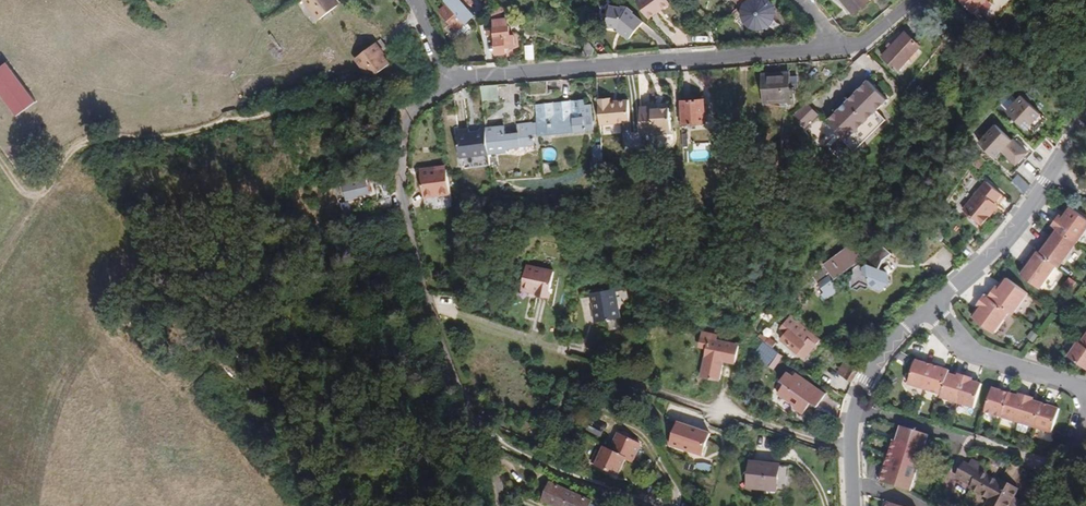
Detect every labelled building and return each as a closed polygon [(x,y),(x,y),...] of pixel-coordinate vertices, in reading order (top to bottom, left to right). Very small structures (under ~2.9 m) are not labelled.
[(334,0),(305,0),(320,19),(338,5),(334,0)] [(468,6),(473,2),(471,0),(452,0),(449,2),(440,10),(458,31),(468,22),(476,15),(468,6)] [(671,3),(669,0),(636,0),(635,0),(648,19),(656,13),(655,12),(659,9),(660,10),(671,3)] [(774,14),(773,7),(769,2),(766,0),(749,0),(745,4),(741,10),(741,17),(744,23),(749,28),(755,30),(763,29),(769,26),(773,20),(774,14)] [(842,0),(838,0),(850,14),(853,12),(842,0)] [(870,0),(842,0),(853,12),(854,14),(870,0)] [(986,0),(960,0),(973,13),(986,0)] [(501,13),(510,6),(506,2),(500,7),(501,13)] [(628,39),(643,22),(632,13),(633,12),(627,8),(621,6),(621,8),(609,6),(605,26),(617,28),(618,28),(622,31),(620,33),(628,39)] [(729,15),(736,9),(733,6),(727,12),(729,15)] [(493,18),(502,18),(501,13),(500,7),(497,9),(493,13),(493,18)] [(515,45),(514,36),(512,34),(510,34),(509,25),(508,25),(508,17),(502,18),(493,18),(496,54),(506,53),(506,48),(513,47),(515,45)] [(920,45),(906,32),(901,38),(915,51),(920,45)] [(388,47),(381,38),(376,42),(383,51),(388,47)] [(909,58),(915,51),(901,38),(891,49),(888,52),(884,56),(898,70),(909,58)] [(371,78),(391,63),(382,52),(383,51),(376,42),(356,58),(371,78)] [(592,55),(595,49),(590,42),(588,42),(582,55),(585,56),(592,55)] [(902,74),(913,62),(909,58),(898,70),(902,74)] [(0,66),(0,92),(17,116),(37,101),(8,60),(0,66)] [(796,104),(795,88),(791,88),(790,76),(790,73),(762,75),(763,78),(765,104),(790,102),(790,104),(796,104)] [(799,87),(798,75),(790,76),(791,88),(795,88),(799,87)] [(549,93),(548,80),(537,81),(530,82),(531,94),(549,93)] [(869,80),(824,128),(849,152),(895,104),(869,80)] [(499,101),(498,84),(482,85),(484,102),(499,101)] [(1020,98),(1015,94),(1008,102),(1012,106),(1006,113),(1026,131),(1040,115),(1021,97),(1020,98)] [(631,121),(630,100),(612,101),(611,97),(599,98),(601,124),(631,121)] [(595,127),(592,105),(586,105),(585,99),(570,101),(570,105),(564,106),(564,102),(537,104),(539,123),(540,133),(540,136),(593,130),(592,127),(595,127)] [(706,122),(705,99),(683,101),(685,124),(688,124),(693,123),(706,122)] [(808,126),(820,117),(809,103),(797,113),(808,126)] [(672,127),(670,107),(659,108),(653,108),(653,106),(640,107),(642,129),(655,128),(659,130),(669,130),(672,127)] [(533,124),(533,122),(519,123),(520,132),(506,134),(505,125),(486,127),(487,130),(490,153),(508,151),(508,148),(536,145),(534,134),(533,124)] [(731,132),(730,124),(722,125),(722,133),(718,133),(719,147),(723,147),(725,160),(733,159),(732,143),(731,132)] [(995,126),(979,144),(995,159),(1002,152),(1020,168),(1034,151),(1021,140),(1016,145),(995,126)] [(490,153),(487,130),(482,131),(476,132),(476,133),(471,134),(470,132),(470,129),(457,130),(461,157),(464,157),(465,167),(491,164),(490,153)] [(740,142),(739,132),(731,132),(732,143),(740,142)] [(743,158),(742,142),(740,142),(732,143),(733,159),(743,158)] [(780,165),(778,144),(768,145),(769,166),(780,165)] [(605,171),(603,145),(594,145),(595,172),(605,171)] [(984,161),(978,155),(972,164),(977,169),(984,161)] [(452,202),(446,166),(435,168),(436,173),(421,175),(424,198),(425,206),(438,204),(452,202)] [(1022,196),(1028,187),(1016,176),(1009,184),(1022,196)] [(358,192),(355,181),(334,187),(338,203),(349,200),(348,199),(347,195),(358,192)] [(981,226),(989,216),(985,213),(993,203),(1000,194),(985,182),(962,211),(981,226)] [(392,207),(389,196),(374,200),(377,211),(382,209),(392,207)] [(927,226),(940,207),(933,203),(930,206),(933,209),(923,222),(927,226)] [(989,216),(997,206),(993,203),(985,213),(989,216)] [(1066,216),(1064,215),(1070,207),(1068,206),(1060,216),(1064,219),(1066,216)] [(1085,230),(1085,219),(1070,207),(1064,215),(1066,216),(1064,219),(1060,216),(1059,215),(1051,226),(1056,230),(1076,244),(1085,230)] [(914,233),(918,228),(911,222),(906,227),(914,233)] [(748,247),(768,239),(765,230),(757,234),(751,236),(745,239),(748,247)] [(1059,267),(1076,244),(1056,230),(1051,237),(1048,241),(1045,238),(1036,250),(1057,265),(1059,267)] [(864,256),(854,242),(823,265),(824,266),(810,275),(823,293),(821,295),(825,301),(835,294),(834,286),(834,285),(833,279),(836,277),(843,272),(841,270),(844,268),(845,270),(852,265),(855,263),(856,262),(860,260),(864,256)] [(887,284),(886,273),(878,270),(883,260),(891,254),(878,243),(874,251),(864,255),(864,256),(860,260),(865,266),(863,267),(858,265),(857,266),(854,268),(853,269),(854,274),(850,277),(851,288),(857,291),(861,288),(866,290),(870,286),(878,290),(887,284)] [(1036,250),(1034,249),(1025,261),(1029,264),(1026,267),(1021,275),(1040,289),(1057,265),(1036,250)] [(548,297),(553,272),(525,266),(520,288),(536,291),(536,294),(548,297)] [(607,282),(606,274),(593,275),(594,283),(607,282)] [(1001,290),(1003,287),(1001,285),(1007,278),(1005,276),(997,287),(1001,290)] [(1013,314),(1028,294),(1007,278),(1001,285),(1003,287),(1001,290),(997,287),(995,286),(988,296),(1009,312),(1013,314)] [(617,319),(612,293),(611,290),(590,294),(590,297),(591,303),(593,303),(594,310),(593,310),(595,323),(617,319)] [(994,333),(1009,312),(988,296),(984,294),(977,305),(978,305),(982,308),(974,318),(994,333)] [(974,318),(982,308),(978,305),(971,316),(974,318)] [(820,340),(790,315),(779,329),(786,334),(781,340),(797,354),(805,358),(820,340)] [(716,341),(717,335),(702,333),(699,347),(707,348),(709,339),(716,341)] [(766,339),(759,334),(758,336),(757,338),(762,342),(763,342),(764,343),(766,339)] [(771,348),(775,343),(767,338),(766,339),(764,343),(771,348)] [(719,380),(723,361),(735,363),(738,345),(716,341),(709,339),(707,348),(701,376),(719,380)] [(1080,342),(1078,341),(1068,355),(1085,368),(1085,347),(1080,342)] [(769,367),(778,353),(771,348),(764,343),(763,342),(753,356),(769,367)] [(844,377),(852,365),(845,360),(838,373),(844,377)] [(925,390),(934,363),(926,361),(926,363),(922,362),(916,360),(908,385),(925,390)] [(949,374),(949,371),(943,369),(940,368),(941,365),(934,363),(925,390),(942,395),(949,374)] [(852,382),(859,371),(852,365),(844,377),(852,382)] [(818,406),(826,394),(799,375),(797,379),(793,376),(787,372),(780,380),(784,383),(777,393),(795,405),(794,407),(795,408),(803,414),(811,402),(818,406)] [(958,404),(966,377),(959,374),(958,377),(955,376),(949,374),(942,395),(941,398),(958,404)] [(668,387),(671,380),(660,376),(658,384),(668,387)] [(975,409),(982,385),(976,382),(973,382),(973,379),(966,377),(958,404),(975,409)] [(1010,393),(1011,390),(1003,388),(1002,391),(999,390),(993,388),(985,412),(1002,418),(1010,393)] [(1019,423),(1027,396),(1020,394),(1019,396),(1016,395),(1010,393),(1002,418),(1019,423)] [(1035,428),(1043,404),(1037,402),(1034,401),(1035,398),(1027,396),(1019,423),(1035,428)] [(1052,434),(1060,409),(1053,407),(1050,406),(1051,403),(1044,401),(1043,404),(1035,428),(1052,434)] [(703,456),(710,434),(677,423),(670,445),(703,456)] [(598,437),(600,432),(587,426),(586,427),(584,431),(598,437)] [(930,435),(902,426),(897,441),(895,440),(881,482),(911,492),(930,435)] [(576,446),(580,432),(573,430),(569,444),(576,446)] [(619,476),(627,459),(634,462),(641,445),(619,434),(610,451),(604,448),(595,465),(619,476)] [(990,499),(1000,482),(986,475),(989,469),(973,460),(970,466),(981,472),(973,486),(972,489),(990,499)] [(778,491),(780,478),(778,478),(779,466),(751,463),(748,488),(778,491)] [(970,466),(965,463),(957,478),(973,486),(981,472),(970,466)] [(1029,505),(1031,505),(1046,480),(1020,466),(1010,485),(1019,490),(1014,498),(1021,502),(1029,505)] [(388,492),(383,468),(373,470),(379,494),(388,492)] [(1021,502),(1014,498),(1019,490),(1010,485),(1001,480),(1000,482),(990,499),(991,499),(987,505),(1019,505),(1021,502)] [(594,502),(551,483),(543,502),(551,505),(592,505),(594,502)]
